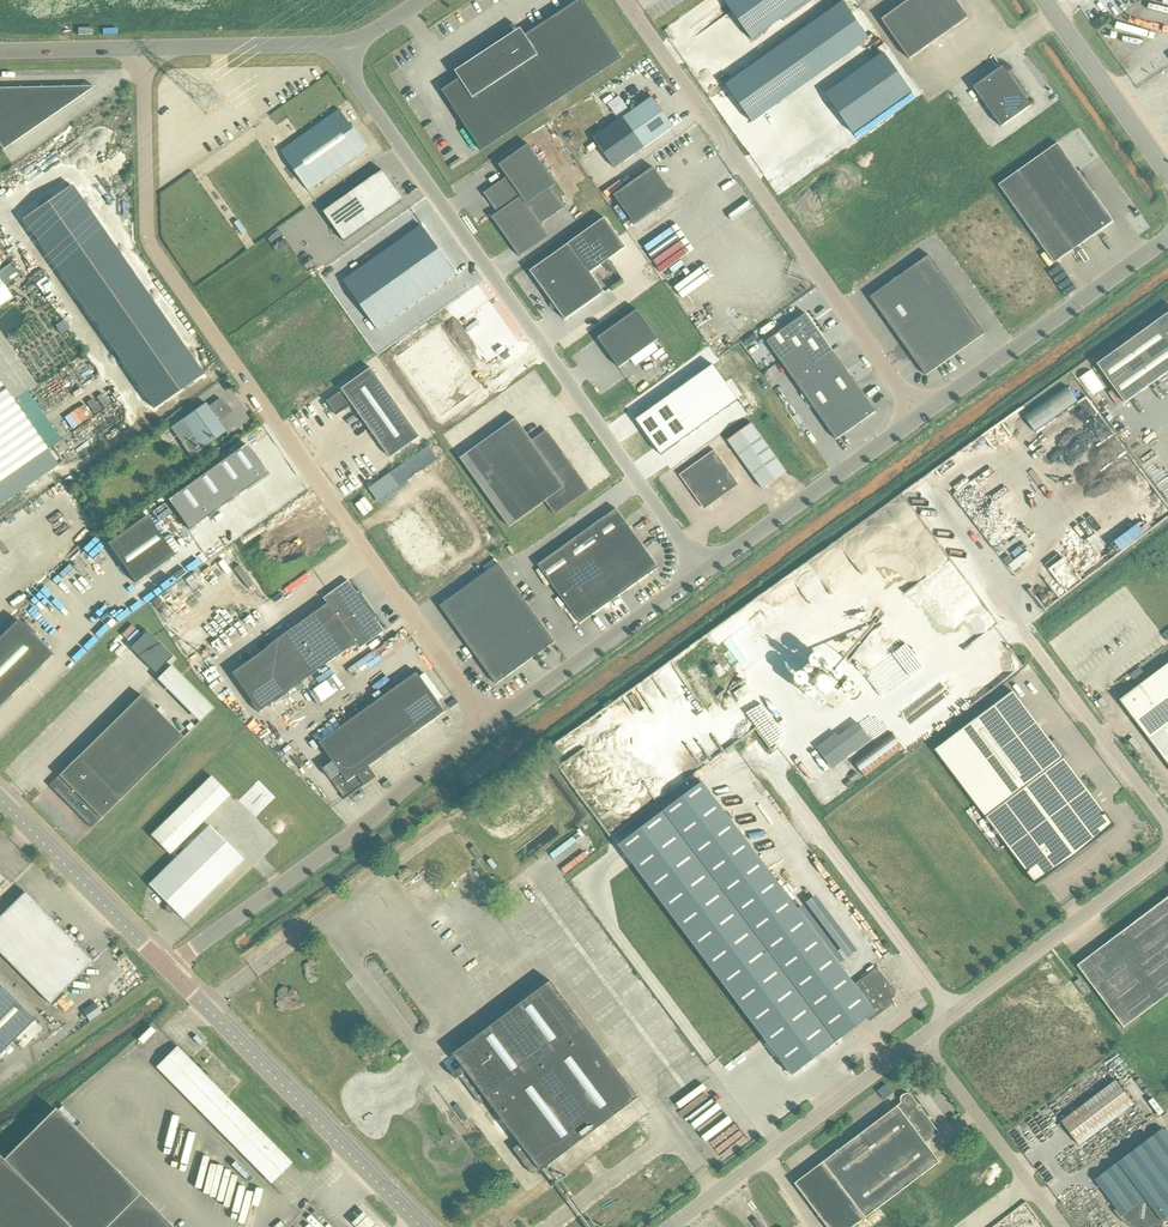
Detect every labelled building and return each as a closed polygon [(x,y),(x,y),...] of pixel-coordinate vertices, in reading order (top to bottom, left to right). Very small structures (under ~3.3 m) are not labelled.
[(442,91),(482,151),(622,59),(583,0),(580,0),(525,36),(521,29),(455,72),(460,79),(442,91)] [(810,0),(726,0),(724,2),(752,41),(810,0)] [(968,18),(956,0),(910,0),(882,20),(910,60),(968,18)] [(736,80),(726,87),(747,117),(743,119),(752,131),(757,127),(756,125),(764,119),(762,117),(757,110),(864,33),(844,4),(736,80)] [(884,54),(826,96),(853,135),(912,93),(884,54)] [(1003,66),(973,87),(987,107),(1021,84),(1011,70),(1007,72),(1003,66)] [(1031,97),(1021,84),(987,107),(1001,127),(1031,106),(1027,100),(1031,97)] [(94,87),(0,89),(0,147),(3,150),(94,87)] [(594,139),(615,169),(674,127),(652,98),(594,139)] [(368,150),(340,110),(281,152),(309,192),(368,150)] [(1113,222),(1058,144),(999,186),(1054,264),(1113,222)] [(498,214),(492,218),(520,257),(549,236),(541,224),(565,208),(551,188),(557,184),(529,145),(499,166),(507,177),(484,194),(498,214)] [(675,198),(654,168),(614,196),(635,226),(675,198)] [(345,242),(404,200),(383,171),(324,212),(345,242)] [(71,186),(22,221),(154,410),(203,376),(71,186)] [(605,219),(569,244),(590,273),(625,248),(605,219)] [(422,226),(412,233),(422,247),(432,240),(422,226)] [(422,247),(412,233),(402,240),(415,258),(424,251),(422,247)] [(415,258),(402,240),(392,247),(405,265),(415,258)] [(424,251),(434,244),(432,240),(422,247),(424,251)] [(656,265),(681,247),(678,242),(653,260),(656,265)] [(444,258),(434,244),(424,251),(415,258),(405,265),(410,272),(415,279),(424,272),(434,265),(444,258)] [(604,293),(569,244),(530,272),(565,320),(604,293)] [(405,265),(392,247),(383,254),(400,279),(410,272),(405,265)] [(400,279),(383,254),(373,261),(385,279),(390,286),(400,279)] [(926,376),(985,334),(929,255),(870,298),(926,376)] [(456,275),(444,258),(434,265),(447,282),(456,275)] [(608,270),(614,266),(610,260),(603,265),(607,271),(608,270)] [(385,279),(373,261),(363,268),(376,286),(385,279)] [(447,282),(434,265),(424,272),(437,289),(447,282)] [(376,286),(363,268),(353,275),(366,293),(376,286)] [(427,296),(415,279),(410,272),(400,279),(417,303),(427,296)] [(437,289),(424,272),(415,279),(427,296),(437,289)] [(366,293),(353,275),(343,282),(356,300),(366,293)] [(375,306),(385,299),(395,292),(390,286),(385,279),(376,286),(366,293),(356,300),(366,313),(375,306)] [(417,303),(400,279),(390,286),(395,292),(407,310),(417,303)] [(12,299),(0,282),(0,307),(12,299)] [(407,310),(395,292),(385,299),(398,317),(407,310)] [(398,317),(385,299),(375,306),(388,324),(398,317)] [(388,324),(375,306),(366,313),(378,331),(388,324)] [(598,338),(619,368),(659,340),(637,310),(598,338)] [(767,342),(836,440),(876,412),(806,314),(767,342)] [(1125,403),(1167,372),(1167,314),(1097,365),(1125,403)] [(348,322),(338,330),(353,350),(363,343),(348,322)] [(338,330),(329,337),(343,357),(353,350),(338,330)] [(436,330),(417,343),(425,354),(444,340),(436,330)] [(329,337),(319,343),(333,364),(343,357),(329,337)] [(271,339),(254,351),(262,363),(280,350),(271,339)] [(444,340),(425,354),(432,363),(450,350),(444,340)] [(319,343),(309,350),(323,371),(333,364),(319,343)] [(417,343),(399,356),(406,367),(425,354),(417,343)] [(280,350),(262,363),(270,374),(288,362),(280,350)] [(309,350),(299,357),(314,378),(323,371),(309,350)] [(450,350),(432,363),(439,373),(457,360),(450,350)] [(425,354),(406,367),(413,377),(432,363),(425,354)] [(299,357),(289,364),(296,373),(304,385),(314,378),(299,357)] [(457,360),(439,373),(446,383),(464,370),(457,360)] [(288,362),(270,374),(278,386),(296,373),(289,364),(288,362)] [(432,363),(413,377),(420,386),(439,373),(432,363)] [(703,372),(716,390),(726,383),(713,365),(703,372)] [(420,437),(371,369),(342,390),(342,391),(327,402),(337,416),(352,405),(391,458),(420,437)] [(464,370),(446,383),(453,393),(471,380),(464,370)] [(703,372),(693,379),(706,397),(716,390),(703,372)] [(296,373),(278,386),(286,397),(304,385),(296,373)] [(439,373),(420,386),(427,396),(446,383),(439,373)] [(706,397),(693,379),(684,386),(696,404),(706,397)] [(471,380),(453,393),(460,403),(479,390),(471,380)] [(0,382),(0,505),(58,465),(47,449),(0,382)] [(446,383),(427,396),(434,406),(453,393),(446,383)] [(738,401),(726,383),(716,390),(706,397),(719,415),(738,401)] [(687,411),(696,404),(684,386),(674,393),(687,411)] [(1066,388),(1020,413),(1030,430),(1076,405),(1066,388)] [(453,393),(434,406),(442,417),(460,403),(453,393)] [(687,411),(674,393),(664,400),(677,418),(687,411)] [(719,415),(706,397),(696,404),(709,422),(719,415)] [(208,407),(205,403),(182,420),(193,436),(182,444),(191,457),(203,449),(226,433),(217,421),(229,412),(219,399),(208,407)] [(677,418),(664,400),(654,407),(667,425),(677,418)] [(709,422),(696,404),(687,411),(699,429),(709,422)] [(667,425),(654,407),(636,421),(649,438),(667,425)] [(699,429),(687,411),(677,418),(690,436),(699,429)] [(690,436),(677,418),(667,425),(680,443),(690,436)] [(555,515),(590,490),(547,430),(532,441),(516,419),(460,459),(510,527),(545,502),(555,515)] [(728,441),(763,490),(787,473),(752,424),(728,441)] [(680,443),(667,425),(649,438),(661,456),(680,443)] [(267,474),(246,445),(226,459),(247,488),(267,474)] [(427,446),(365,486),(376,503),(438,464),(427,446)] [(714,450),(680,475),(705,510),(739,485),(714,450)] [(247,488),(226,459),(207,473),(228,502),(247,488)] [(228,502),(207,473),(187,487),(208,516),(228,502)] [(208,516),(187,487),(168,501),(189,530),(208,516)] [(682,666),(735,632),(729,646),(742,665),(764,659),(777,628),(790,649),(790,636),(804,627),(804,621),(822,621),(816,601),(826,595),(819,568),(832,564),(839,566),(839,550),(852,555),(855,548),(899,550),(908,550),(909,554),(911,552),(912,553),(907,565),(925,573),(945,560),(907,500),(634,673),(668,674),(673,662),(682,666)] [(538,565),(580,624),(658,568),(617,509),(538,565)] [(445,558),(412,510),(387,528),(420,575),(445,558)] [(174,555),(146,516),(106,544),(135,583),(174,555)] [(1030,559),(1025,553),(1010,565),(1015,570),(1030,559)] [(440,606),(496,685),(555,642),(499,564),(440,606)] [(170,586),(176,596),(188,589),(182,579),(170,586)] [(259,713),(356,644),(360,649),(385,631),(375,618),(377,617),(378,619),(379,619),(359,590),(358,590),(359,593),(358,594),(349,581),(324,599),(328,605),(231,674),(259,713)] [(17,620),(0,637),(0,706),(52,655),(17,620)] [(125,648),(135,637),(125,627),(114,638),(125,648)] [(210,708),(166,664),(172,658),(144,629),(124,649),(195,722),(210,708)] [(1120,700),(1167,764),(1167,664),(1120,700)] [(445,712),(417,673),(320,743),(341,772),(331,779),(345,799),(344,800),(367,784),(377,777),(369,767),(445,712)] [(1014,693),(937,751),(1038,884),(1114,827),(1014,693)] [(91,829),(183,738),(141,695),(56,779),(58,781),(57,781),(53,786),(69,803),(72,805),(70,807),(91,829)] [(587,720),(548,747),(555,756),(561,751),(563,754),(595,732),(587,720)] [(834,742),(843,754),(866,737),(857,725),(834,742)] [(892,734),(855,762),(865,777),(903,749),(892,734)] [(209,826),(183,851),(178,846),(230,796),(211,777),(151,836),(169,855),(172,852),(177,857),(149,885),(183,920),(243,860),(209,826)] [(854,785),(851,780),(845,784),(849,789),(854,785)] [(663,811),(721,888),(837,1042),(868,1018),(870,1021),(874,1018),(895,1003),(891,998),(893,996),(894,991),(891,987),(891,986),(877,968),(854,985),(760,859),(702,782),(663,811)] [(662,812),(619,845),(792,1076),(836,1043),(662,812)] [(478,861),(483,857),(474,846),(470,849),(478,861)] [(59,927),(25,893),(0,917),(0,954),(15,970),(59,927)] [(835,907),(840,904),(834,897),(829,901),(835,907)] [(1079,966),(1125,1028),(1167,996),(1167,899),(1079,966)] [(92,962),(59,927),(15,970),(49,1004),(92,962)] [(1085,996),(1090,992),(1081,980),(1075,983),(1085,996)] [(73,986),(83,996),(87,992),(77,982),(73,986)] [(541,1171),(638,1098),(551,982),(454,1055),(463,1067),(453,1074),(457,1080),(467,1072),(501,1117),(509,1129),(521,1144),(514,1149),(533,1175),(540,1170),(541,1171)] [(14,1041),(34,1020),(0,986),(0,1054),(14,1041)] [(71,1008),(75,1004),(65,994),(61,998),(71,1008)] [(79,1012),(86,1021),(98,1013),(92,1003),(79,1012)] [(42,1029),(34,1020),(14,1041),(22,1049),(42,1029)] [(271,1184),(292,1163),(177,1047),(156,1068),(271,1184)] [(236,1083),(219,1065),(208,1076),(225,1093),(236,1083)] [(1107,1088),(1062,1121),(1080,1145),(1126,1111),(1135,1105),(1117,1081),(1107,1088)] [(912,1096),(911,1095),(909,1094),(907,1094),(905,1095),(904,1095),(903,1097),(902,1098),(901,1100),(901,1102),(902,1104),(796,1184),(828,1226),(855,1226),(941,1163),(926,1144),(940,1134),(912,1096)] [(55,1109),(3,1160),(0,1157),(0,1226),(172,1226),(55,1109)] [(502,1134),(509,1129),(501,1117),(493,1123),(502,1134)] [(1095,1180),(1117,1210),(1121,1216),(1125,1220),(1130,1223),(1133,1225),(1134,1225),(1138,1223),(1145,1224),(1147,1226),(1148,1226),(1152,1226),(1157,1224),(1162,1221),(1166,1226),(1167,1225),(1167,1135),(1163,1129),(1095,1180)] [(360,1212),(349,1223),(353,1226),(375,1226),(360,1212)]
